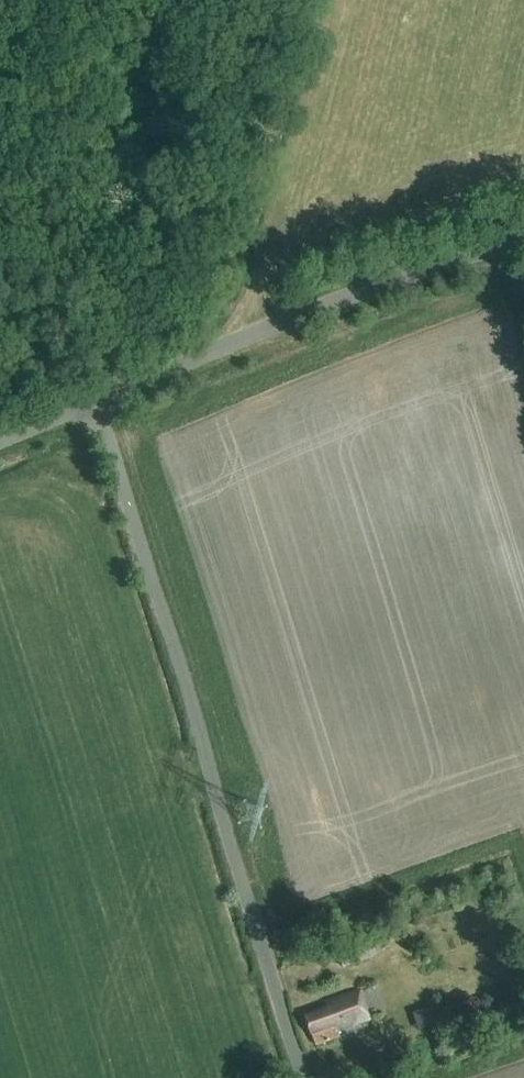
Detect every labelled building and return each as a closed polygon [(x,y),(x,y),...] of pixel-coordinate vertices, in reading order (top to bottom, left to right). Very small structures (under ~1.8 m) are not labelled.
[(344,969),(375,957),(370,944),(339,956),(344,969)] [(316,1046),(340,1037),(338,1030),(369,1019),(359,991),(326,1003),(328,1009),(305,1017),(316,1046)]
